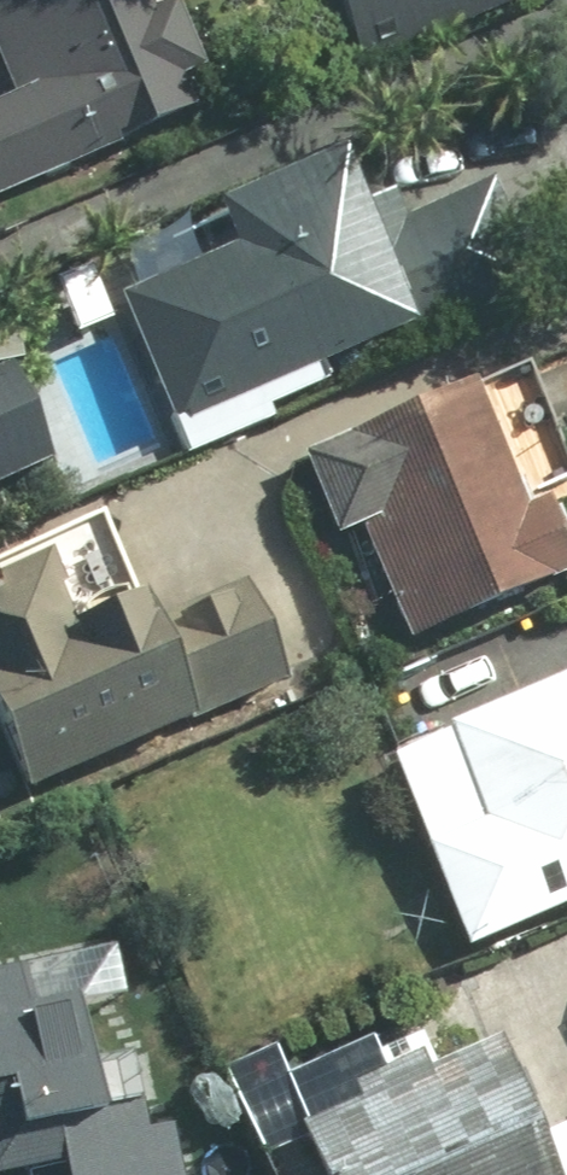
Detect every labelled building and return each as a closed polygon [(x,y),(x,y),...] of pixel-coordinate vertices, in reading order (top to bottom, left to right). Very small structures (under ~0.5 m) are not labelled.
[(231,98),(190,0),(0,0),(0,45),(21,95),(0,103),(0,195),(231,98)] [(379,67),(529,0),(349,0),(379,67)] [(188,416),(392,328),(399,344),(549,279),(506,179),(396,226),(358,139),(228,195),(250,245),(135,294),(188,416)] [(0,374),(0,485),(77,452),(37,358),(0,374)] [(375,525),(418,630),(566,569),(566,508),(561,494),(539,503),(489,380),(318,450),(352,535),(375,525)] [(169,613),(159,588),(85,619),(58,556),(0,580),(0,689),(39,781),(297,673),(256,577),(169,613)] [(403,752),(477,937),(566,902),(566,688),(403,752)] [(6,1168),(37,1162),(39,1174),(202,1174),(191,1121),(130,1132),(93,944),(0,962),(0,1136),(6,1168)] [(312,1119),(335,1174),(566,1174),(566,1158),(516,1035),(440,1067),(434,1051),(367,1079),(373,1094),(312,1119)]
